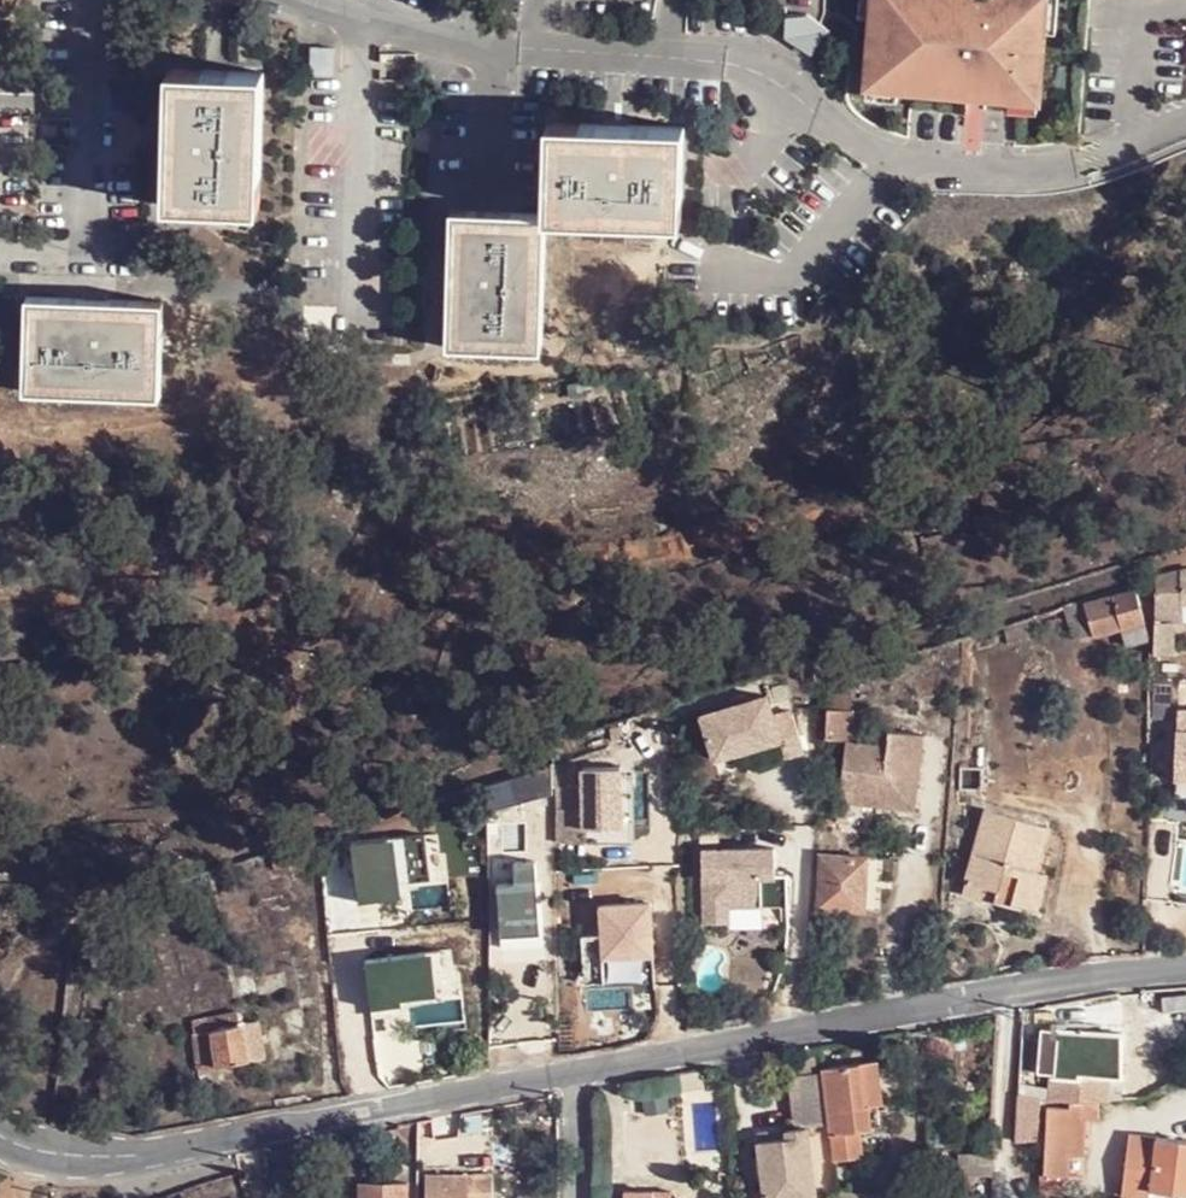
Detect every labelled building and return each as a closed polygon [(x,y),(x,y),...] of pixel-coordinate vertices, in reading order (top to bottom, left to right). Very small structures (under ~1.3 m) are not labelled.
[(880,0),(867,0),(866,15),(878,16),(880,0)] [(878,16),(873,86),(904,88),(945,91),(946,77),(976,80),(976,88),(992,89),(992,96),(1012,97),(1043,100),(1049,31),(1051,0),(983,0),(983,1),(973,0),(880,0),(878,16)] [(1049,31),(1062,32),(1065,0),(1051,0),(1049,31)] [(783,38),(818,41),(819,24),(784,21),(783,38)] [(332,77),(334,49),(308,49),(306,76),(332,77)] [(259,209),(264,75),(171,72),(166,205),(259,209)] [(945,91),(992,96),(992,89),(976,88),(976,80),(946,77),(945,91)] [(904,101),(904,88),(873,86),(872,99),(904,101)] [(1043,100),(1012,97),(1011,110),(1042,113),(1043,100)] [(553,127),(549,215),(670,220),(687,221),(690,154),(691,133),(553,127)] [(540,352),(545,217),(452,214),(447,349),(540,352)] [(156,395),(160,302),(28,297),(24,389),(156,395)] [(1179,569),(1153,577),(1152,586),(1178,578),(1180,577),(1179,569)] [(1151,652),(1169,655),(1169,617),(1178,615),(1180,616),(1181,613),(1181,603),(1185,603),(1185,577),(1180,577),(1178,578),(1152,586),(1151,652)] [(1148,635),(1133,583),(1082,599),(1092,634),(1121,625),(1126,642),(1148,635)] [(1082,599),(1058,606),(1070,641),(1092,634),(1082,599)] [(824,761),(846,764),(853,688),(830,685),(824,761)] [(692,715),(706,759),(770,739),(776,756),(795,750),(782,709),(764,715),(758,695),(692,715)] [(1175,798),(1185,798),(1185,710),(1174,710),(1175,798)] [(888,768),(846,764),(841,827),(913,833),(919,755),(889,752),(888,768)] [(548,761),(484,783),(490,807),(550,788),(548,761)] [(553,799),(553,809),(579,806),(603,806),(614,805),(613,784),(579,788),(579,797),(553,799)] [(582,838),(579,806),(553,809),(555,839),(582,838)] [(603,806),(579,806),(582,838),(582,839),(604,838),(603,806)] [(1046,828),(986,811),(964,894),(1024,912),(1046,828)] [(769,849),(697,850),(698,924),(723,924),(723,907),(783,906),(782,875),(770,875),(769,849)] [(511,862),(532,862),(531,850),(511,851),(511,862)] [(859,909),(864,857),(818,853),(814,905),(859,909)] [(881,858),(864,857),(859,909),(876,910),(881,858)] [(511,862),(512,880),(532,878),(532,862),(511,862)] [(512,880),(495,882),(498,928),(499,945),(532,943),(531,925),(540,924),(536,878),(532,878),(512,880)] [(483,881),(485,931),(498,928),(495,882),(483,881)] [(531,925),(532,943),(542,942),(540,924),(531,925)] [(185,1022),(195,1068),(261,1055),(253,1022),(235,1024),(233,1012),(185,1022)] [(1013,1109),(1035,1107),(1086,1103),(1098,1101),(1103,1076),(1117,1076),(1119,1033),(1055,1030),(1054,1032),(1049,1097),(1036,1097),(1014,1097),(1013,1109)] [(1041,1032),(1036,1097),(1049,1097),(1054,1032),(1041,1032)] [(865,1103),(880,1101),(874,1058),(859,1059),(865,1103)] [(837,1197),(894,1197),(894,1189),(846,1189),(842,1155),(858,1153),(857,1127),(883,1122),(880,1101),(865,1103),(859,1059),(819,1063),(819,1066),(826,1119),(826,1121),(837,1197)] [(826,1119),(819,1066),(788,1070),(793,1125),(782,1127),(782,1139),(755,1143),(756,1161),(763,1160),(765,1177),(758,1178),(761,1197),(812,1197),(805,1123),(826,1119)] [(1098,1101),(1115,1100),(1117,1078),(1117,1076),(1103,1076),(1098,1101)] [(1034,1142),(1031,1197),(1032,1197),(1055,1197),(1057,1176),(1053,1176),(1054,1155),(1071,1156),(1072,1119),(1085,1119),(1086,1103),(1035,1107),(1034,1142)] [(782,1139),(782,1127),(753,1132),(755,1143),(782,1139)] [(1147,1191),(1148,1180),(1185,1185),(1185,1136),(1127,1129),(1120,1188),(1147,1191)] [(763,1160),(756,1161),(758,1178),(765,1177),(763,1160)] [(470,1169),(425,1170),(425,1197),(470,1197),(470,1169)] [(470,1197),(491,1197),(491,1169),(470,1169),(470,1197)] [(359,1179),(359,1197),(405,1197),(406,1180),(359,1179)] [(1147,1191),(1185,1197),(1185,1185),(1148,1180),(1147,1191)] [(620,1197),(687,1197),(687,1195),(666,1196),(666,1187),(619,1190),(620,1197)]
